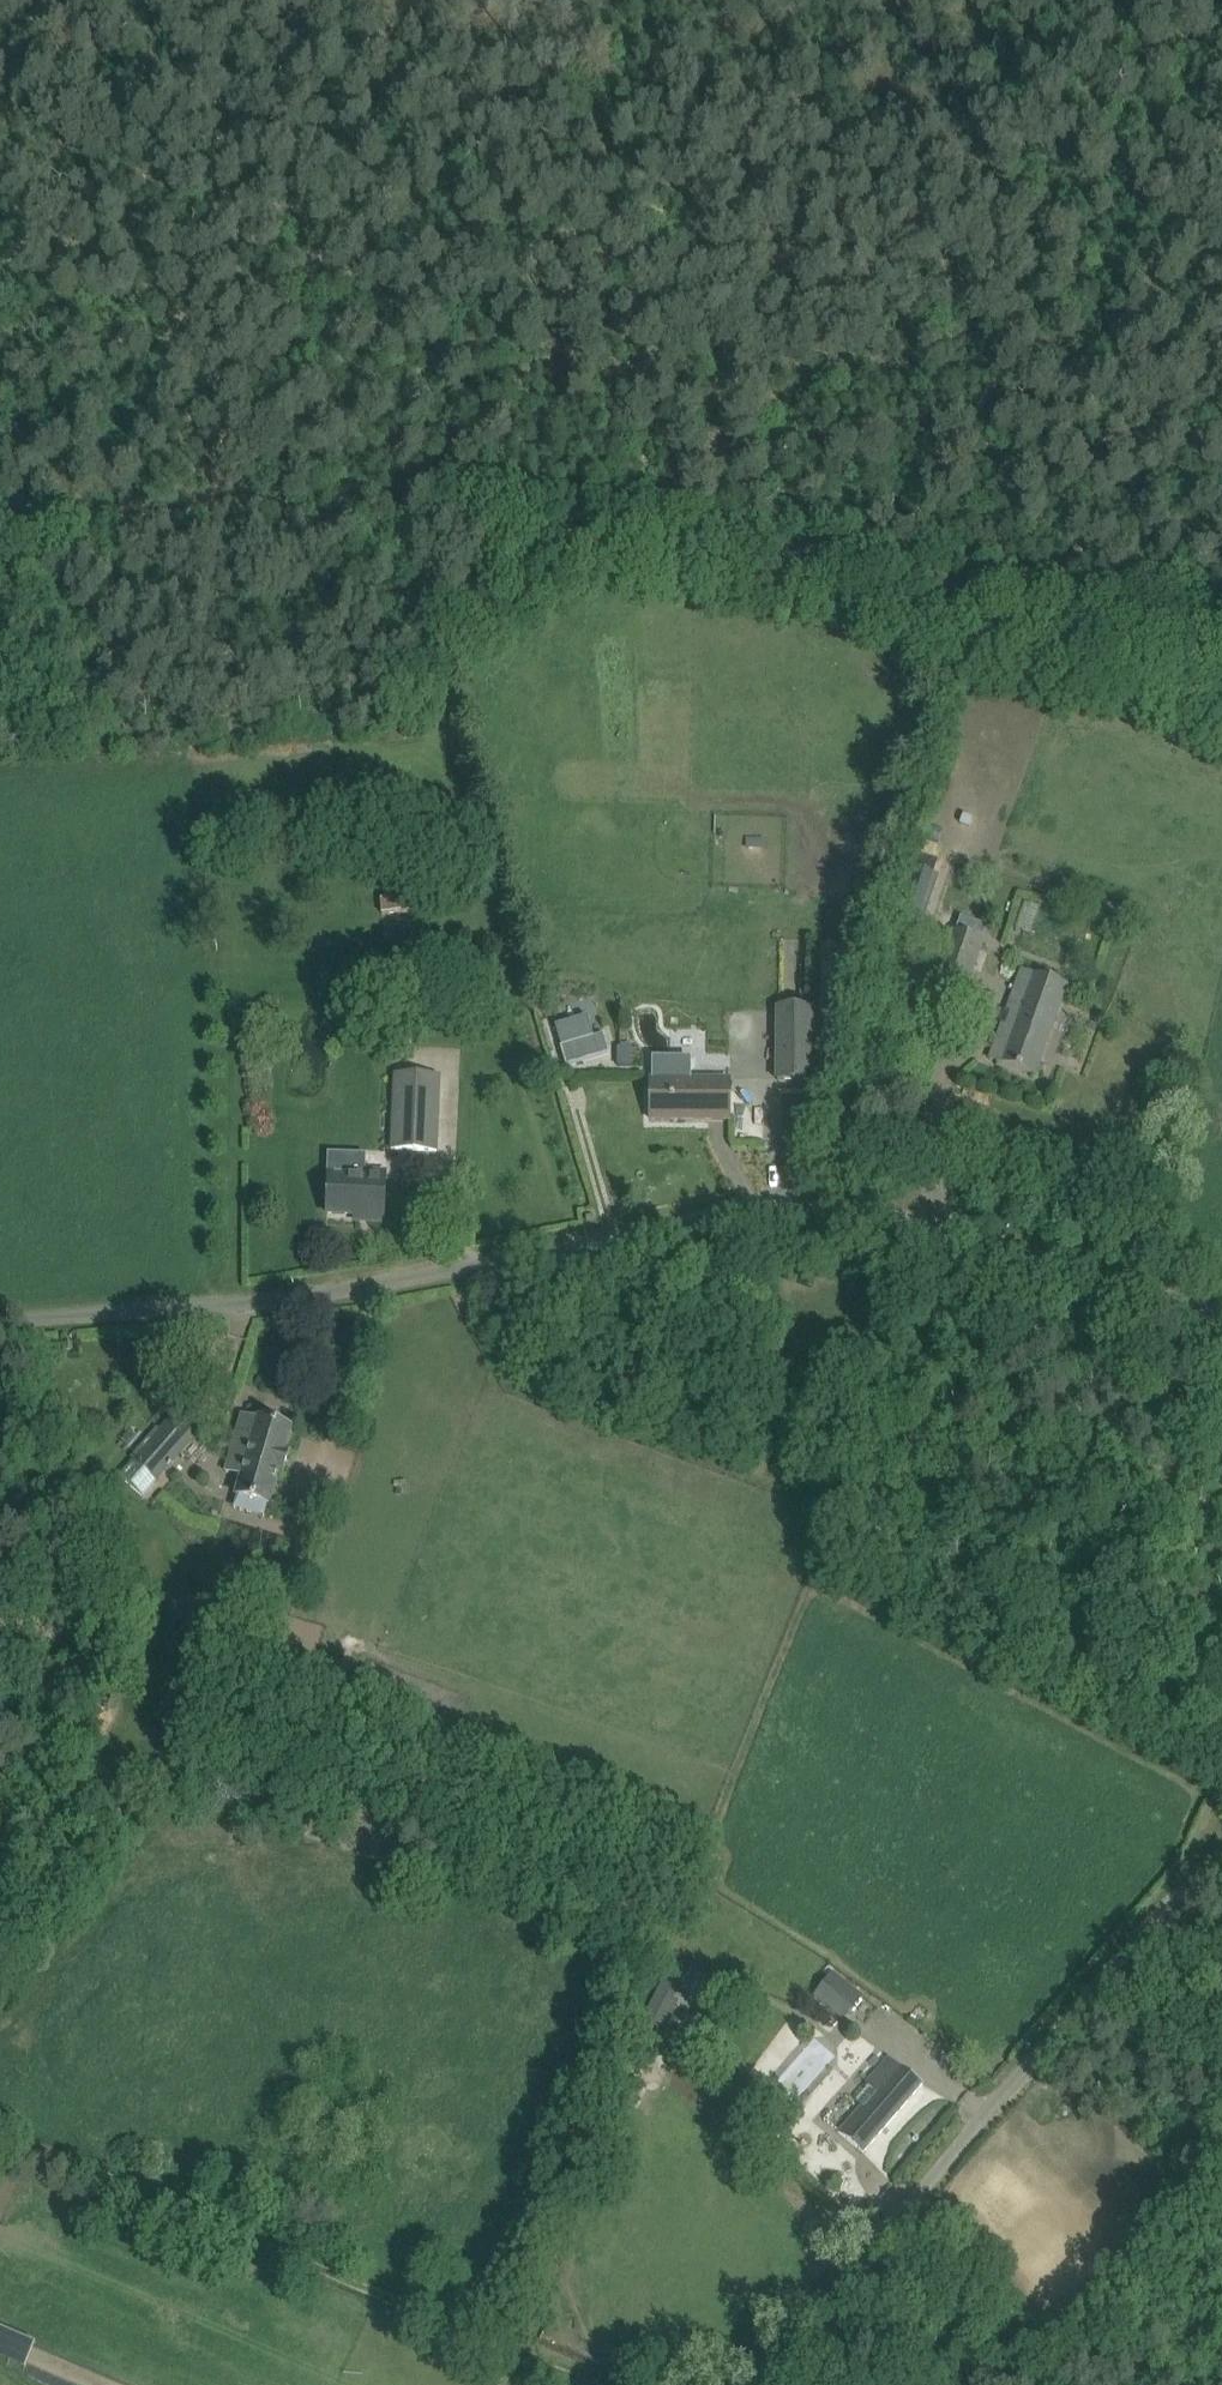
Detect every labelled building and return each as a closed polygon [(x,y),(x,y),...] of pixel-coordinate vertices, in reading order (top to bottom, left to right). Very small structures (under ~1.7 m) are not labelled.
[(934,874),(913,867),(908,881),(929,889),(934,874)] [(385,895),(381,895),(381,915),(418,914),(417,884),(385,885),(385,895)] [(936,979),(965,990),(984,940),(956,929),(936,979)] [(1004,1023),(999,1037),(991,1060),(1034,1075),(1067,985),(1023,969),(1008,1012),(1010,1013),(1006,1024),(1004,1023)] [(776,1081),(820,1082),(822,1012),(778,1010),(776,1081)] [(588,1017),(556,1027),(562,1047),(561,1048),(561,1050),(563,1049),(568,1066),(609,1053),(604,1037),(605,1036),(605,1034),(594,1037),(588,1017)] [(616,1047),(616,1067),(631,1067),(631,1047),(616,1047)] [(437,1152),(440,1076),(395,1075),(392,1151),(437,1152)] [(730,1120),(730,1096),(730,1077),(652,1077),(651,1120),(730,1120)] [(330,1166),(329,1180),(328,1214),(385,1216),(387,1169),(330,1166)] [(158,1427),(130,1459),(156,1482),(207,1424),(185,1404),(162,1431),(158,1427)] [(269,1506),(278,1475),(284,1476),(290,1453),(285,1451),(291,1428),(260,1419),(259,1422),(243,1417),(236,1440),(249,1444),(235,1497),(269,1506)] [(638,2030),(672,2047),(678,2050),(697,2012),(691,2010),(707,1978),(672,1960),(638,2030)] [(832,1975),(816,1997),(845,2018),(861,1996),(832,1975)] [(923,2085),(905,2069),(890,2056),(866,2084),(869,2087),(858,2101),(863,2104),(839,2132),(864,2153),(923,2085)]
